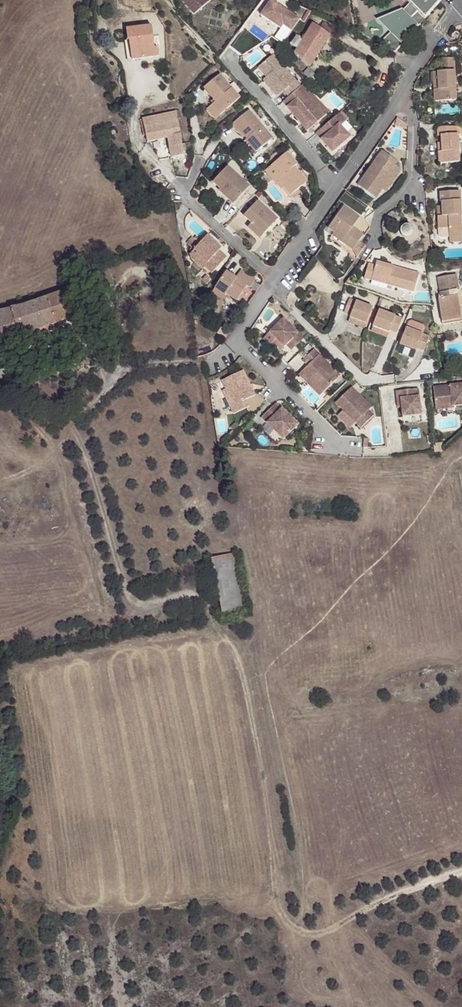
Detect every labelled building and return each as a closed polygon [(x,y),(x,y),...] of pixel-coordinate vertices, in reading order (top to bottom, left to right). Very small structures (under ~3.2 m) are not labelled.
[(195,15),(211,0),(181,0),(195,15)] [(441,1),(440,0),(407,0),(410,3),(417,11),(425,19),(441,1)] [(295,34),(303,22),(275,2),(264,17),(284,31),(286,28),(295,34)] [(417,11),(410,3),(402,11),(410,18),(417,11)] [(395,53),(425,19),(417,11),(410,18),(402,11),(402,10),(381,19),(392,31),(378,44),(377,44),(395,53)] [(292,58),(306,66),(309,68),(311,66),(330,36),(313,25),(301,43),(295,37),(288,48),(295,53),(292,58)] [(129,43),(132,62),(158,57),(157,49),(154,50),(154,47),(159,46),(158,36),(152,37),(151,28),(125,32),(127,43),(129,43)] [(273,54),(258,67),(266,77),(269,80),(266,83),(277,96),(283,91),(289,97),(300,87),(273,54)] [(437,72),(427,73),(428,84),(433,83),(438,83),(438,89),(433,89),(434,102),(456,101),(453,58),(440,59),(441,72),(437,72)] [(318,76),(310,69),(306,75),(313,81),(318,76)] [(212,106),(220,116),(242,99),(222,74),(204,88),(216,102),(212,106)] [(303,85),(300,87),(289,97),(283,102),(307,131),(324,116),(320,111),(319,100),(303,85)] [(330,112),(319,100),(320,111),(324,116),(330,112)] [(216,119),(220,116),(212,106),(208,109),(216,119)] [(249,138),(259,151),(273,140),(250,111),(234,124),(246,140),(249,138)] [(339,113),(315,134),(331,153),(350,137),(340,126),(345,121),(339,113)] [(185,158),(186,157),(183,144),(175,114),(143,122),(145,130),(143,131),(143,134),(138,135),(142,145),(168,140),(173,160),(185,158)] [(443,152),(440,151),(440,164),(461,162),(459,134),(456,134),(456,127),(437,127),(438,136),(443,136),(443,143),(443,152)] [(255,153),(259,151),(249,138),(246,140),(245,141),(255,153)] [(382,151),(357,187),(376,199),(382,190),(386,193),(401,171),(400,164),(382,151)] [(279,179),(284,186),(292,195),(298,190),(308,181),(306,179),(301,172),(297,166),(299,164),(289,152),(272,165),(281,177),(279,179)] [(282,188),(284,186),(279,179),(281,177),(272,165),(268,169),(282,188)] [(232,193),(239,200),(251,186),(229,166),(214,181),(222,189),(230,196),(232,193)] [(235,204),(239,200),(232,193),(230,196),(222,189),(221,191),(235,204)] [(461,237),(461,228),(460,192),(439,193),(440,203),(442,203),(442,207),(443,217),(438,218),(439,237),(440,238),(450,238),(461,237)] [(253,223),(265,234),(279,220),(259,201),(245,216),(253,223)] [(351,229),(353,227),(360,218),(344,207),(328,229),(334,233),(347,243),(346,245),(352,250),(363,235),(356,230),(354,232),(351,229)] [(292,227),(287,221),(284,224),(288,231),(292,227)] [(261,239),(265,234),(253,223),(249,227),(261,239)] [(409,223),(405,223),(403,223),(400,225),(399,228),(399,232),(401,235),(402,237),(406,237),(410,236),(413,233),(413,230),(412,226),(409,223)] [(347,243),(334,233),(332,236),(346,245),(347,243)] [(212,272),(219,265),(211,257),(218,250),(221,248),(208,235),(192,251),(193,259),(202,268),(205,265),(212,272)] [(356,258),(365,246),(359,242),(352,250),(356,258)] [(211,257),(219,265),(226,258),(218,250),(211,257)] [(394,268),(395,264),(378,259),(376,264),(369,262),(366,276),(415,290),(420,272),(403,267),(402,271),(394,268)] [(215,288),(225,295),(226,296),(227,293),(237,300),(248,285),(251,288),(256,279),(245,271),(239,279),(227,271),(215,288)] [(458,275),(438,277),(441,298),(438,298),(440,318),(460,316),(458,297),(455,297),(454,292),(457,291),(459,291),(458,275)] [(82,297),(80,292),(83,290),(82,286),(63,293),(66,303),(82,297)] [(223,299),(225,295),(215,288),(213,292),(223,299)] [(63,293),(35,303),(27,305),(12,309),(18,335),(44,326),(71,317),(66,303),(63,293)] [(349,316),(359,320),(366,323),(372,306),(349,297),(344,311),(350,314),(349,316)] [(378,327),(388,331),(390,328),(397,331),(402,316),(378,308),(373,325),(378,327)] [(12,309),(0,312),(0,340),(18,335),(12,309)] [(294,349),(304,338),(285,318),(270,332),(285,346),(288,343),(294,349)] [(406,328),(423,335),(425,329),(423,326),(411,321),(408,323),(406,328)] [(18,335),(24,353),(50,346),(44,326),(18,335)] [(387,335),(388,331),(378,327),(377,332),(387,335)] [(429,337),(423,335),(406,328),(400,346),(402,347),(416,352),(417,352),(418,350),(424,352),(429,337)] [(285,346),(270,332),(264,338),(270,345),(275,341),(282,349),(285,346)] [(308,333),(304,337),(309,342),(314,338),(308,333)] [(416,352),(402,347),(401,351),(414,356),(416,352)] [(309,365),(303,371),(324,392),(341,375),(315,348),(304,360),(309,365)] [(223,380),(227,389),(234,404),(231,406),(234,413),(238,411),(249,406),(246,400),(256,395),(244,370),(223,380)] [(303,371),(300,374),(321,396),(324,392),(303,371)] [(432,387),(434,406),(451,404),(451,406),(461,405),(461,383),(432,387)] [(352,386),(336,402),(343,410),(355,422),(361,427),(373,415),(368,409),(371,407),(352,386)] [(227,389),(223,390),(231,406),(234,404),(227,389)] [(395,391),(396,398),(400,398),(401,407),(402,416),(420,414),(418,396),(411,396),(410,389),(395,391)] [(277,402),(262,417),(268,423),(284,439),(299,424),(277,402)] [(355,422),(343,410),(338,415),(350,427),(355,422)] [(420,414),(402,416),(403,424),(421,422),(420,414)] [(263,427),(269,434),(274,430),(268,423),(263,427)] [(217,582),(222,612),(244,608),(235,554),(213,558),(217,582)]
